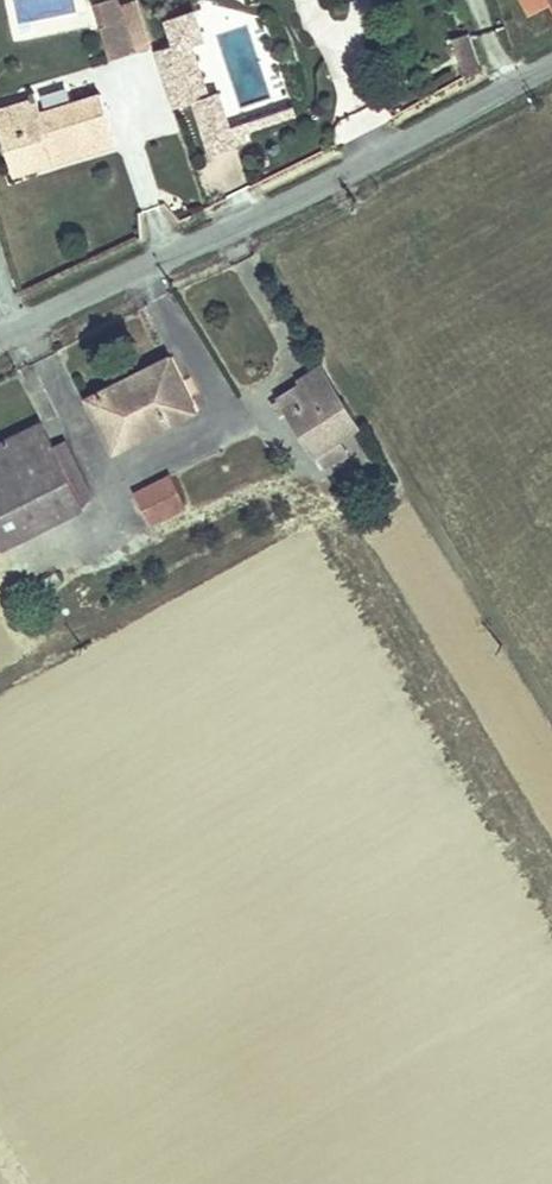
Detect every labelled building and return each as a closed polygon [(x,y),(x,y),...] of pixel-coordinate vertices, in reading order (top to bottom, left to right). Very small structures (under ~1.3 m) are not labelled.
[(119,0),(99,6),(105,26),(100,28),(110,60),(135,53),(125,19),(119,0)] [(94,6),(100,28),(105,26),(98,4),(94,6)] [(194,12),(168,20),(177,44),(177,46),(189,41),(202,37),(194,12)] [(141,14),(125,19),(135,53),(152,48),(141,14)] [(465,34),(443,43),(457,80),(480,71),(465,34)] [(177,44),(167,48),(185,103),(207,96),(189,41),(177,46),(177,44)] [(167,48),(154,52),(172,109),(183,105),(200,155),(235,143),(232,134),(230,127),(219,131),(207,96),(185,103),(167,48)] [(119,145),(139,212),(194,196),(177,139),(178,138),(163,84),(104,101),(117,146),(119,145)] [(0,111),(0,130),(10,162),(39,154),(38,150),(46,147),(51,162),(115,143),(101,95),(40,113),(36,100),(32,101),(0,111)] [(230,127),(232,134),(284,117),(282,110),(230,127)] [(39,154),(10,162),(13,174),(51,162),(46,147),(38,150),(39,154)] [(200,410),(170,351),(84,395),(114,459),(200,410)] [(318,457),(360,431),(323,371),(303,383),(307,389),(285,403),(318,457)] [(0,438),(0,544),(84,506),(43,418),(0,438)] [(188,509),(171,473),(132,491),(150,528),(188,509)]
